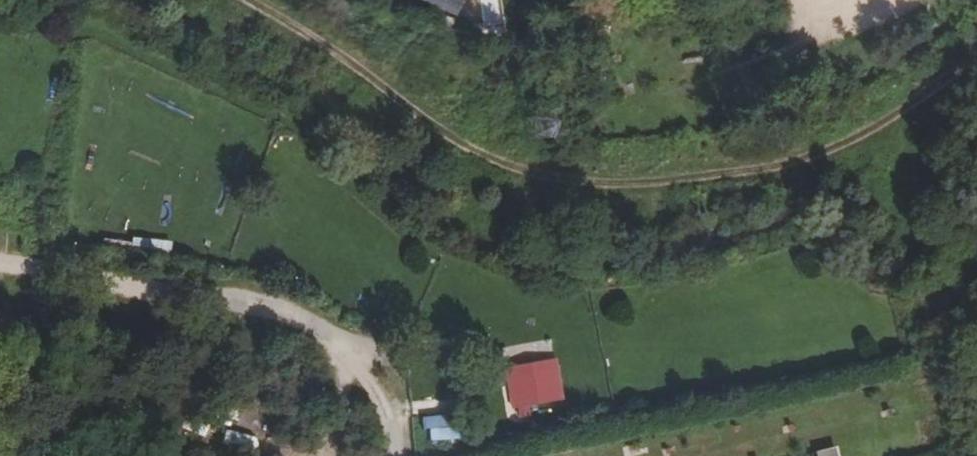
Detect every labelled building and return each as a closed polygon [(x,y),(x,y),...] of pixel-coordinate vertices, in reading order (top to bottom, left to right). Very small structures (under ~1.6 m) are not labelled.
[(450,14),(457,0),(420,0),(450,14)] [(168,250),(168,239),(143,240),(143,251),(168,250)] [(556,357),(504,366),(511,408),(564,399),(556,357)] [(461,439),(457,412),(424,417),(427,443),(461,439)] [(835,446),(814,451),(815,455),(838,455),(835,446)]
